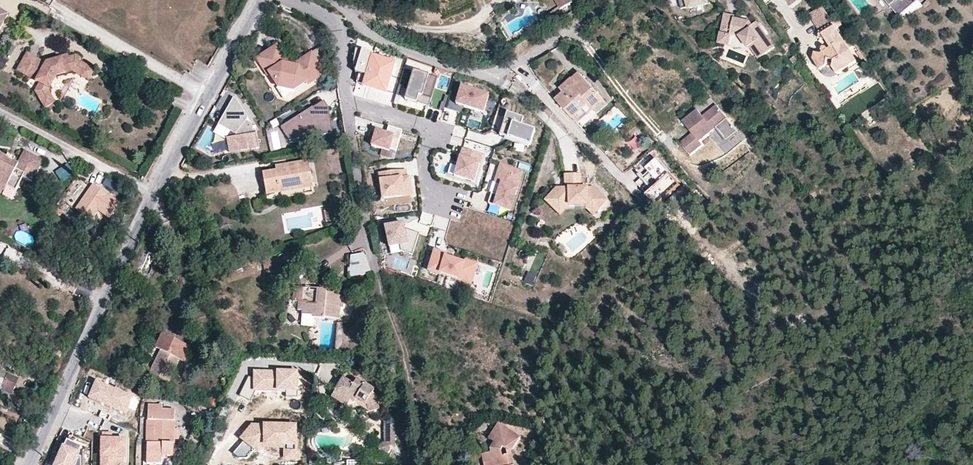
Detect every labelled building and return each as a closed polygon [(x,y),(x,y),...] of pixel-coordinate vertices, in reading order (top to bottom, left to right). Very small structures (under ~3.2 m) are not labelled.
[(711,0),(682,0),(688,13),(695,10),(696,11),(713,4),(711,0)] [(918,0),(890,0),(892,3),(890,5),(899,16),(900,15),(918,0)] [(904,19),(923,6),(923,5),(919,0),(918,0),(900,15),(904,19)] [(834,24),(823,8),(812,15),(823,32),(834,24)] [(764,32),(762,33),(758,28),(760,26),(758,23),(754,26),(751,23),(737,19),(737,18),(727,15),(720,44),(730,46),(733,36),(742,38),(749,49),(753,49),(760,59),(776,48),(774,46),(764,32)] [(845,60),(838,49),(842,46),(838,39),(830,43),(832,46),(832,47),(830,49),(829,49),(828,48),(827,48),(826,48),(825,48),(824,48),(824,49),(824,50),(824,51),(824,52),(822,54),(817,53),(815,59),(822,70),(828,66),(834,67),(838,73),(849,66),(845,60)] [(333,69),(328,45),(312,54),(324,74),(333,69)] [(312,54),(296,64),(288,63),(277,48),(260,59),(269,75),(272,75),(279,87),(276,89),(284,101),(296,93),(294,90),(306,83),(308,84),(324,74),(312,54)] [(359,86),(387,93),(396,63),(357,48),(354,70),(361,71),(359,86)] [(69,58),(68,55),(61,57),(62,60),(56,62),(55,60),(46,63),(44,66),(35,61),(37,58),(26,52),(17,69),(39,81),(35,89),(40,107),(51,103),(47,91),(56,77),(72,71),(73,72),(79,61),(81,59),(75,55),(69,58)] [(46,63),(37,58),(35,61),(44,66),(46,63)] [(94,70),(79,61),(73,72),(88,81),(94,70)] [(434,76),(414,70),(405,99),(429,106),(432,98),(426,96),(429,84),(431,85),(434,76)] [(572,78),(560,89),(563,93),(556,99),(576,122),(593,108),(604,100),(580,74),(573,79),(572,78)] [(432,98),(438,77),(434,76),(431,85),(429,84),(426,96),(432,98)] [(490,94),(462,85),(457,103),(484,112),(490,94)] [(230,152),(259,147),(256,130),(254,130),(252,124),(247,121),(248,117),(237,99),(233,98),(219,125),(236,135),(237,137),(227,139),(230,152)] [(323,135),(335,133),(333,120),(326,110),(331,108),(326,100),(315,107),(314,106),(283,126),(292,141),(301,139),(300,135),(322,131),(323,135)] [(607,104),(604,100),(593,108),(597,113),(607,104)] [(738,132),(728,120),(716,105),(702,116),(697,109),(682,121),(691,132),(680,141),(691,155),(703,146),(700,142),(717,128),(727,141),(738,132)] [(508,112),(500,134),(531,145),(536,130),(521,125),(524,117),(508,112)] [(869,113),(853,121),(857,128),(873,121),(869,113)] [(396,150),(402,129),(388,125),(386,132),(380,130),(378,136),(374,135),(371,144),(389,150),(389,148),(396,150)] [(212,146),(216,155),(227,152),(224,142),(212,146)] [(475,183),(483,155),(464,149),(455,176),(475,183)] [(7,188),(16,193),(23,178),(32,183),(43,162),(25,153),(18,166),(13,164),(12,166),(5,162),(6,160),(0,157),(1,155),(0,154),(0,184),(7,188)] [(13,164),(15,160),(8,156),(6,160),(5,162),(12,166),(13,164)] [(644,192),(655,203),(678,182),(654,158),(644,167),(657,180),(644,192)] [(287,165),(288,169),(277,171),(263,174),(268,196),(283,193),(282,188),(314,182),(309,161),(287,165)] [(501,183),(497,194),(491,192),(488,202),(509,209),(522,171),(500,164),(495,181),(501,183)] [(61,183),(74,177),(68,165),(55,171),(61,183)] [(382,197),(410,194),(408,176),(405,177),(404,169),(379,172),(382,197)] [(547,196),(559,206),(567,205),(584,203),(585,203),(594,210),(604,197),(590,186),(578,187),(577,173),(568,174),(570,188),(562,188),(558,193),(553,190),(547,196)] [(570,188),(568,174),(560,175),(562,188),(570,188)] [(497,194),(501,183),(495,181),(493,180),(489,191),(491,192),(497,194)] [(282,188),(283,193),(315,188),(314,182),(282,188)] [(121,204),(93,185),(76,210),(92,222),(99,212),(110,219),(121,204)] [(559,206),(547,196),(543,202),(558,215),(567,205),(559,206)] [(591,212),(594,210),(585,203),(584,203),(584,207),(591,212)] [(406,232),(404,224),(385,228),(390,250),(401,247),(402,252),(412,255),(418,236),(406,232)] [(448,257),(433,252),(427,271),(439,275),(439,273),(457,279),(456,281),(468,284),(474,265),(462,262),(462,264),(447,260),(448,257)] [(351,257),(351,277),(373,272),(365,254),(351,257)] [(531,285),(535,275),(527,272),(523,282),(531,285)] [(302,311),(302,315),(314,316),(313,318),(324,319),(325,317),(339,319),(341,307),(343,308),(344,296),(334,295),(334,294),(327,293),(310,292),(311,290),(295,289),(293,302),(298,302),(298,311),(302,311)] [(335,353),(346,354),(348,325),(337,323),(335,353)] [(159,351),(161,352),(150,375),(168,383),(182,353),(162,344),(159,351)] [(65,359),(58,356),(54,364),(61,367),(65,359)] [(9,370),(1,367),(0,369),(0,373),(7,376),(9,370)] [(296,396),(297,369),(252,369),(253,377),(248,375),(239,394),(249,399),(255,389),(285,391),(285,396),(296,396)] [(377,391),(361,376),(357,379),(349,371),(338,382),(351,395),(358,396),(367,405),(369,412),(375,410),(380,409),(377,395),(375,393),(377,391)] [(6,378),(2,388),(12,391),(16,382),(6,378)] [(132,395),(95,380),(88,396),(125,413),(132,395)] [(338,382),(333,387),(346,399),(351,395),(338,382)] [(369,412),(367,405),(358,396),(351,395),(369,412)] [(162,405),(149,405),(147,463),(162,464),(163,444),(174,444),(174,410),(162,409),(162,405)] [(217,410),(210,408),(206,418),(213,420),(217,410)] [(481,455),(483,464),(513,464),(510,453),(519,437),(498,423),(488,439),(493,442),(489,449),(490,453),(481,455)] [(287,459),(299,458),(298,424),(251,424),(240,437),(243,440),(233,453),(238,457),(246,458),(258,446),(286,445),(287,459)] [(394,447),(394,425),(385,424),(385,443),(383,443),(381,445),(379,446),(379,448),(380,451),(381,452),(382,453),(386,453),(387,452),(389,451),(389,449),(389,446),(394,447)] [(104,441),(105,464),(119,464),(119,463),(128,463),(128,441),(104,441)] [(71,443),(62,464),(88,464),(88,459),(83,459),(86,450),(71,443)]
